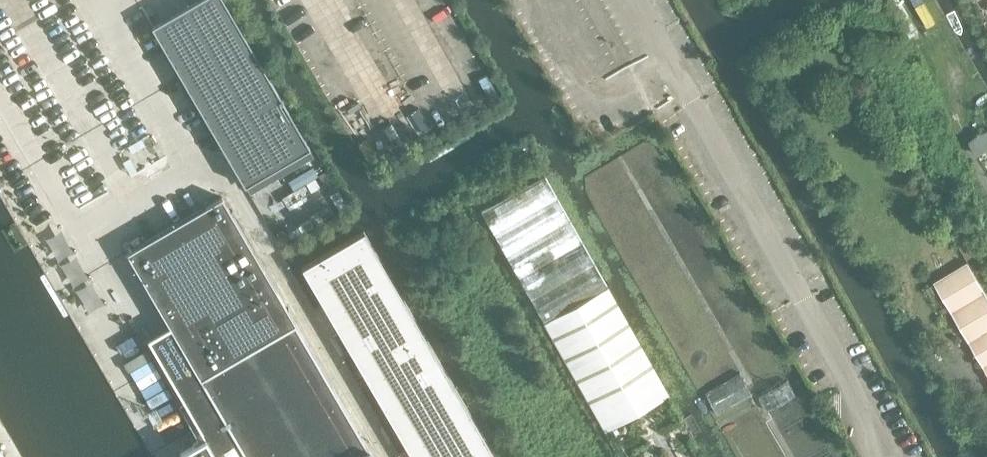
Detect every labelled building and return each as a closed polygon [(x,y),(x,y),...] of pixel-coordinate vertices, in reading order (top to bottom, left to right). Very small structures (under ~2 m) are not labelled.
[(151,26),(244,184),(309,146),(224,0),(195,0),(151,26)] [(611,43),(586,0),(560,0),(592,54),(611,43)] [(907,34),(916,30),(908,8),(898,11),(907,34)] [(114,134),(137,169),(166,151),(143,115),(114,134)] [(968,141),(976,154),(986,147),(986,130),(968,141)] [(799,456),(840,456),(806,392),(791,391),(777,399),(778,384),(789,385),(657,134),(583,173),(613,229),(620,225),(620,236),(634,236),(641,250),(641,255),(630,254),(645,284),(660,284),(677,316),(693,316),(692,331),(705,332),(705,336),(722,369),(699,381),(703,389),(742,368),(751,387),(772,376),(772,390),(764,389),(799,456)] [(544,323),(607,287),(544,175),(481,211),(544,323)] [(221,196),(126,252),(180,345),(158,358),(205,437),(180,451),(183,456),(374,456),(221,196)] [(363,230),(301,267),(315,290),(322,302),(322,303),(351,353),(352,353),(366,377),(369,382),(412,456),(496,456),(363,230)] [(986,372),(986,297),(967,262),(934,281),(986,372)] [(599,420),(662,384),(607,287),(544,323),(599,420)] [(739,371),(705,392),(717,414),(752,394),(739,371)]
